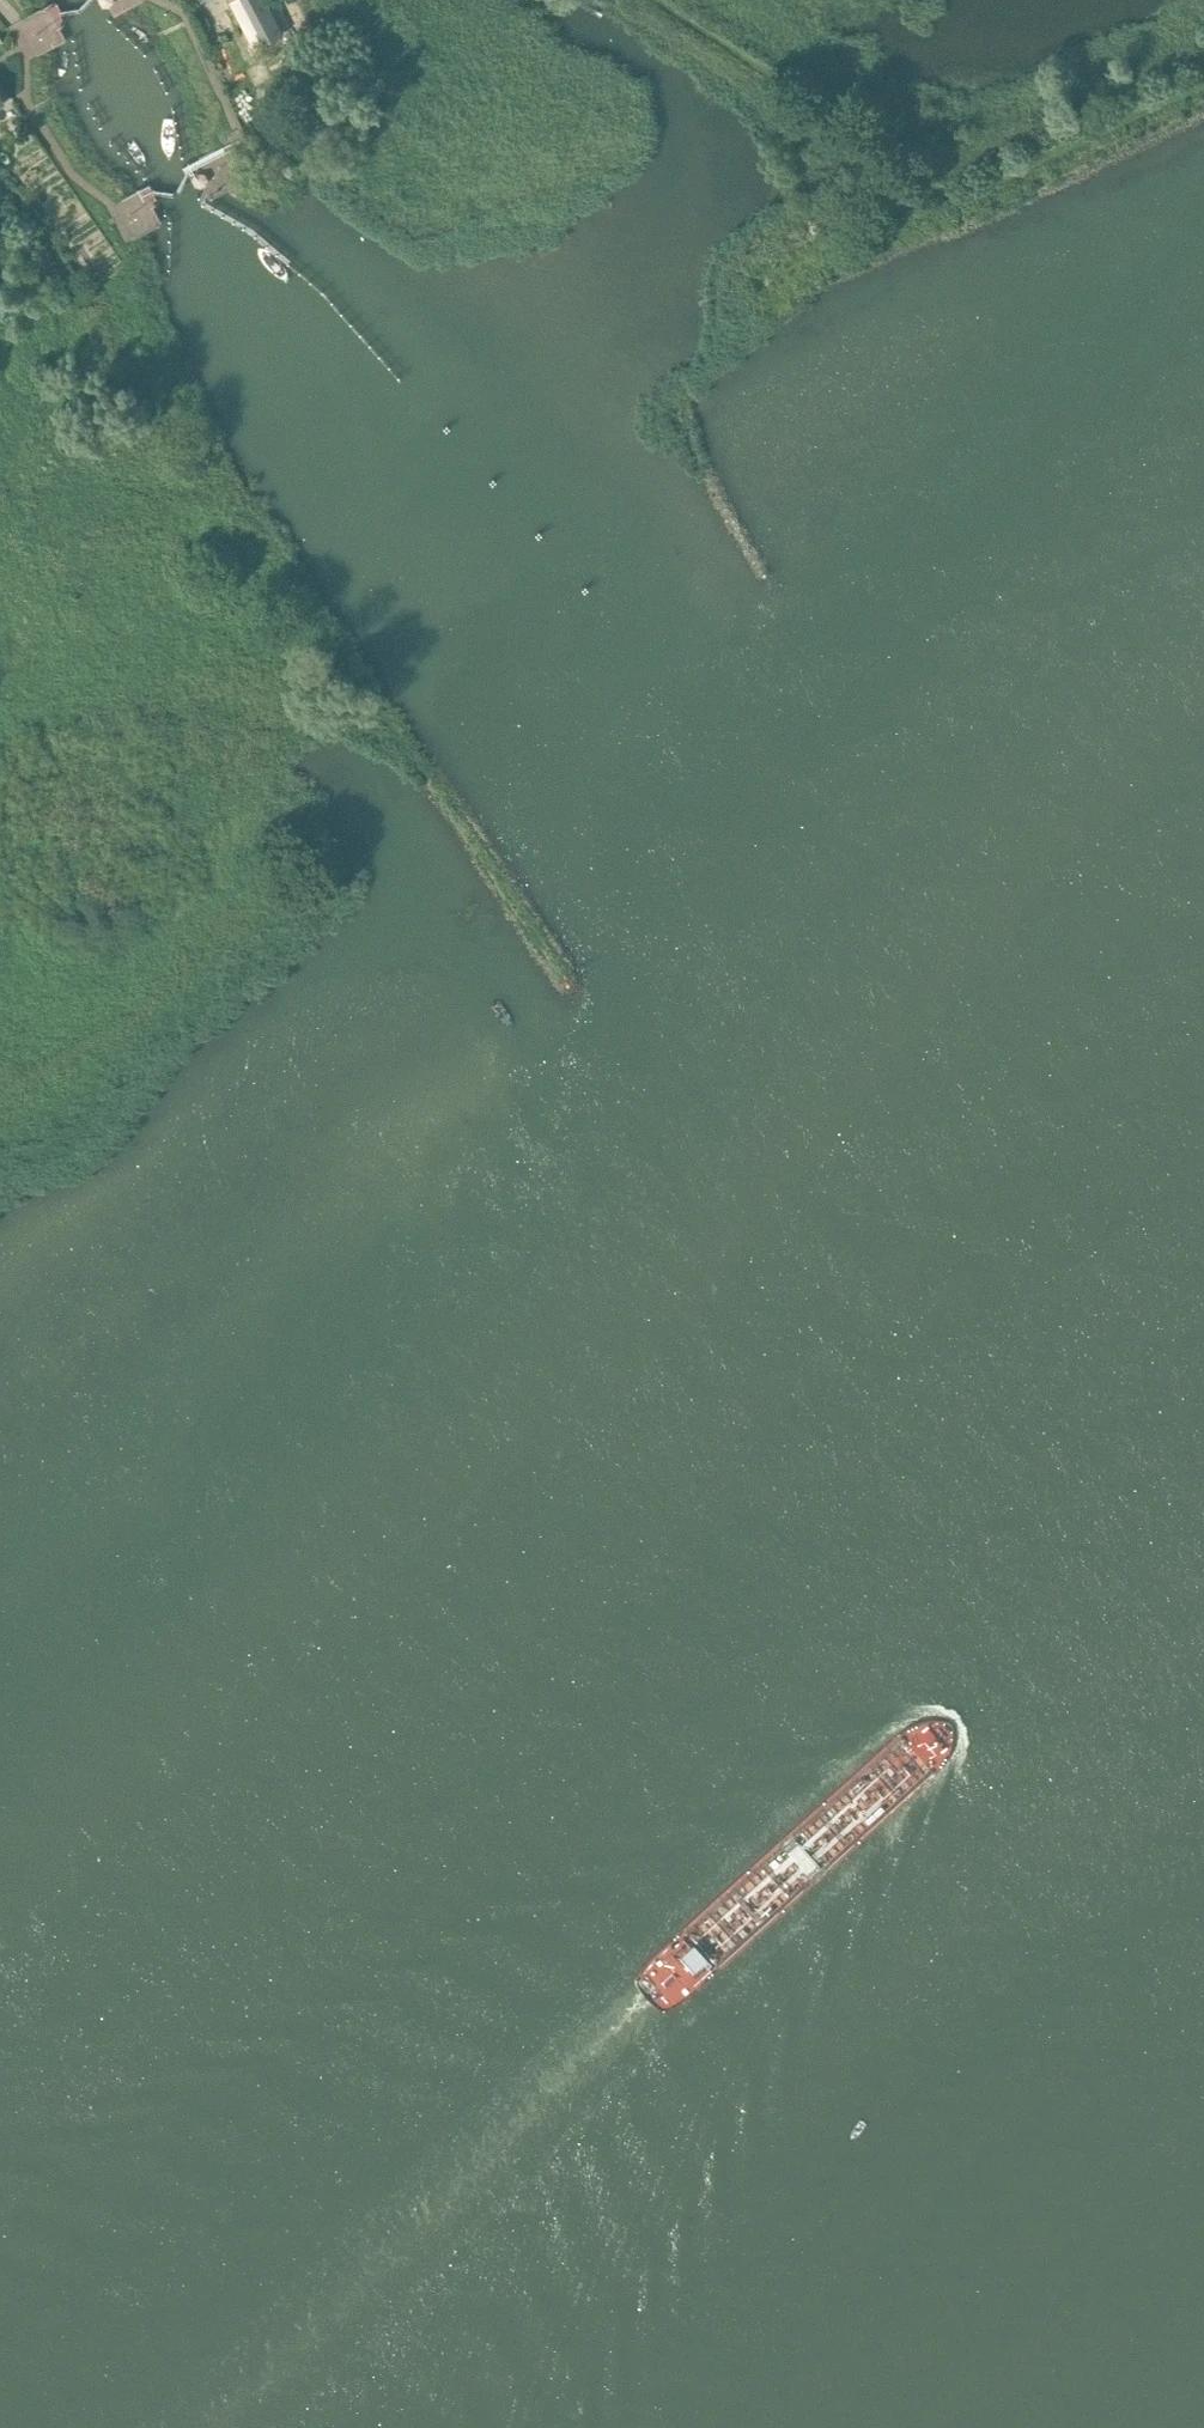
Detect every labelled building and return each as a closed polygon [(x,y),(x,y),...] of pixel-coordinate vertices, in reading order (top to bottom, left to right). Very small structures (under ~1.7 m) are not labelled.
[(261,17),(274,10),(269,0),(241,0),(252,21),(261,17)]
